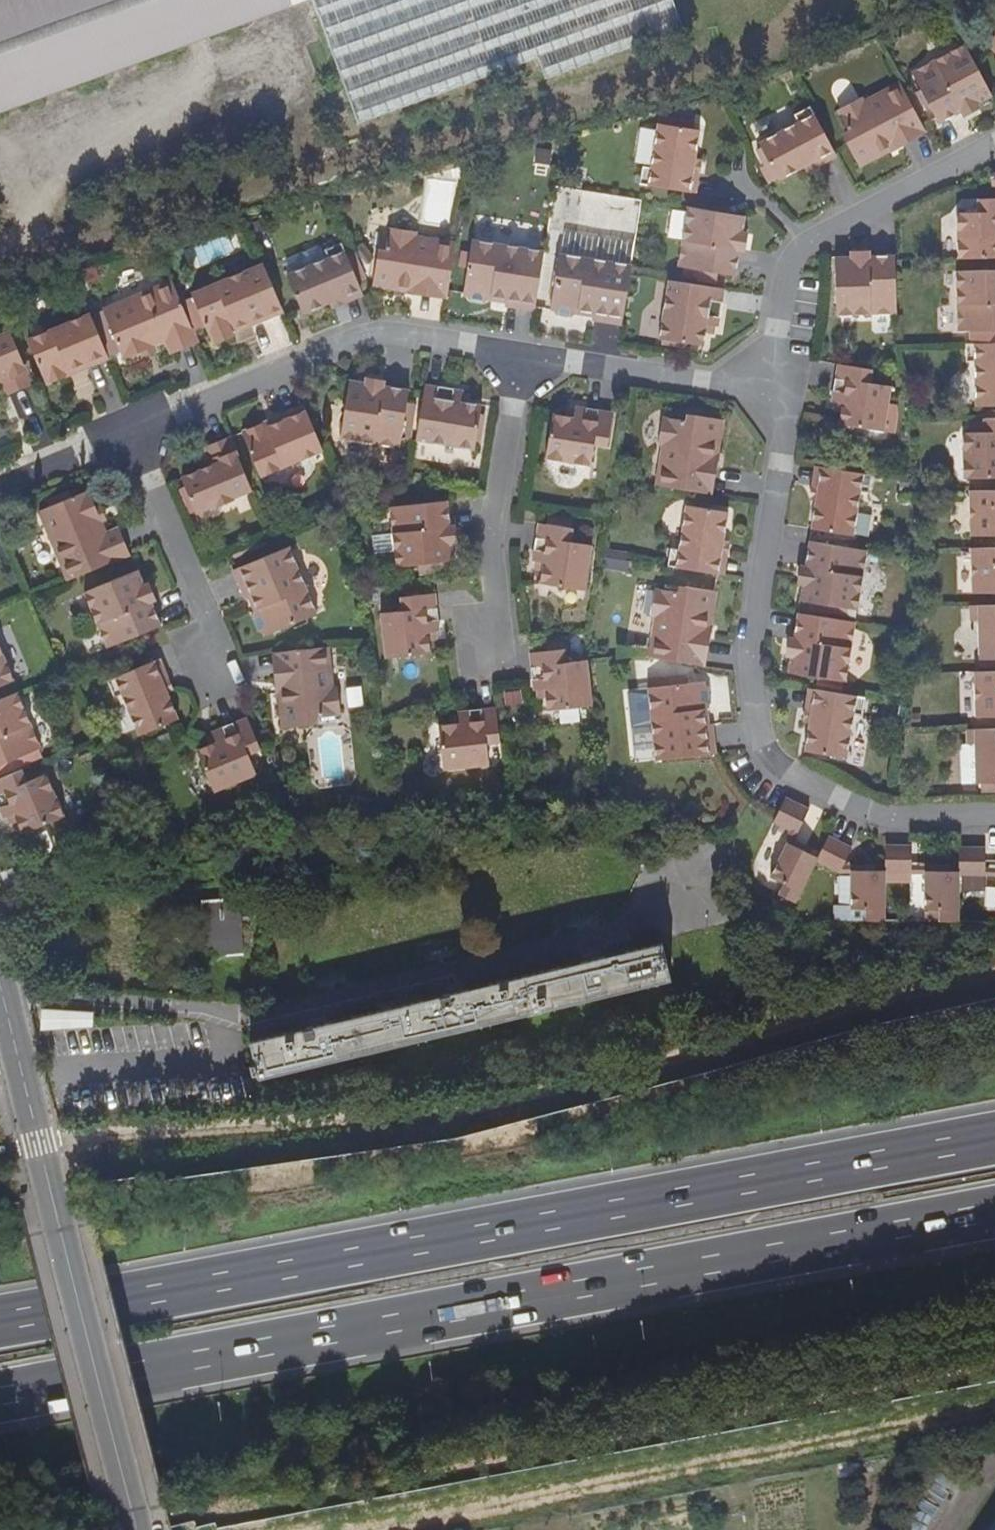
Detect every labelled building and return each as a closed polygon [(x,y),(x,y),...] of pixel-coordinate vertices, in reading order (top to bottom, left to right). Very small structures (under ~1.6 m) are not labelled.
[(293,8),(291,0),(0,0),(0,112),(293,8)] [(676,0),(314,0),(359,124),(541,58),(548,79),(687,31),(676,0)] [(974,105),(990,96),(962,44),(910,72),(938,124),(960,113),(956,104),(970,97),(974,105)] [(887,146),(921,127),(898,84),(863,102),(861,98),(837,111),(847,130),(845,142),(859,169),(889,152),(889,151),(887,146)] [(956,104),(960,113),(962,116),(977,108),(974,105),(970,97),(956,104)] [(780,180),(804,167),(834,152),(810,107),(794,116),(797,122),(760,143),(780,180)] [(640,184),(692,194),(698,160),(703,131),(661,124),(653,167),(644,166),(640,184)] [(887,146),(889,151),(924,133),(921,127),(887,146)] [(834,152),(804,167),(807,172),(837,157),(834,152)] [(698,160),(692,194),(698,195),(704,161),(698,160)] [(978,199),(979,214),(959,215),(960,258),(994,258),(994,199),(978,199)] [(746,218),(688,208),(680,267),(736,276),(740,251),(733,249),(736,232),(743,233),(746,218)] [(410,284),(448,290),(456,242),(420,236),(420,233),(393,229),(389,254),(380,262),(377,287),(409,291),(410,284)] [(733,249),(740,251),(745,251),(748,234),(743,233),(736,232),(733,249)] [(511,298),(537,302),(546,247),(477,236),(475,247),(472,262),(468,287),(473,288),(475,294),(487,295),(490,292),(493,293),(495,282),(513,285),(512,296),(511,298)] [(329,299),(361,285),(341,239),(325,246),(329,254),(287,271),(304,310),(329,299)] [(464,261),(472,262),(475,247),(467,246),(464,261)] [(853,252),(853,257),(854,265),(868,264),(868,256),(868,252),(853,252)] [(596,317),(624,322),(631,274),(632,264),(561,253),(553,308),(558,308),(561,312),(574,314),(581,311),(582,311),(583,304),(598,306),(597,313),(596,317)] [(837,315),(896,313),(895,260),(895,256),(868,256),(868,264),(854,265),(853,257),(835,257),(837,315)] [(233,327),(282,307),(264,261),(194,290),(195,293),(200,306),(213,337),(233,329),(233,327)] [(957,272),(959,333),(971,332),(971,342),(994,341),(994,271),(957,272)] [(171,347),(197,336),(172,277),(104,306),(123,354),(142,347),(153,342),(166,337),(171,347)] [(709,323),(715,324),(719,324),(725,289),(671,280),(662,334),(706,342),(708,330),(709,323)] [(493,293),(512,296),(513,285),(495,282),(493,293)] [(447,297),(448,290),(410,284),(409,291),(447,297)] [(363,291),(361,285),(329,299),(331,305),(363,291)] [(192,310),(200,306),(195,293),(187,296),(192,310)] [(582,311),(597,313),(598,306),(583,304),(582,311)] [(47,380),(108,354),(90,311),(29,336),(47,380)] [(32,382),(9,327),(0,331),(0,373),(2,372),(4,378),(10,391),(32,382)] [(971,342),(965,342),(966,362),(976,361),(978,405),(994,405),(994,341),(971,342)] [(153,342),(142,347),(145,353),(156,348),(153,342)] [(845,403),(844,409),(842,423),(885,429),(892,384),(870,381),(872,368),(839,363),(833,401),(837,401),(845,403)] [(370,378),(369,383),(368,391),(382,392),(384,385),(384,380),(370,378)] [(405,430),(414,431),(419,405),(409,404),(411,390),(384,385),(382,392),(368,391),(369,383),(352,380),(343,436),(402,445),(403,439),(405,430)] [(425,386),(417,439),(476,448),(483,405),(471,403),(463,402),(465,394),(465,392),(425,386)] [(463,402),(471,403),(472,395),(465,394),(463,402)] [(260,475),(323,449),(305,406),(242,432),(260,475)] [(576,418),(567,417),(554,414),(546,458),(591,466),(595,446),(606,448),(612,414),(578,408),(577,412),(576,418)] [(568,410),(567,417),(576,418),(577,412),(568,410)] [(711,453),(717,454),(723,419),(694,414),(685,423),(664,418),(659,446),(663,446),(657,485),(705,493),(711,453)] [(981,418),(981,431),(965,433),(966,479),(994,478),(994,417),(981,418)] [(405,430),(403,439),(413,440),(414,431),(405,430)] [(206,470),(242,463),(231,437),(205,447),(209,460),(212,467),(206,470)] [(720,455),(717,454),(711,453),(705,493),(714,494),(720,455)] [(203,462),(206,470),(212,467),(209,460),(203,462)] [(234,497),(253,489),(242,463),(206,470),(184,478),(198,512),(214,505),(219,507),(232,502),(234,497)] [(811,498),(816,499),(822,466),(817,465),(811,498)] [(822,466),(816,499),(812,526),(853,534),(860,491),(868,492),(871,475),(822,466)] [(69,579),(129,555),(118,529),(105,534),(100,521),(95,509),(87,489),(71,496),(70,491),(47,500),(49,506),(40,510),(69,579)] [(971,490),(972,535),(994,534),(994,489),(971,490)] [(455,559),(454,541),(447,542),(446,528),(452,527),(449,499),(390,506),(396,565),(455,559)] [(95,509),(100,521),(105,519),(100,506),(95,509)] [(667,565),(718,574),(723,542),(728,513),(686,507),(679,551),(670,550),(667,565)] [(545,563),(544,571),(542,583),(585,590),(592,545),(572,542),(574,528),(570,527),(571,517),(547,514),(546,524),(540,523),(534,561),(537,561),(545,563)] [(447,542),(454,541),(458,541),(456,526),(452,527),(446,528),(447,542)] [(857,608),(866,550),(809,540),(805,567),(812,568),(810,582),(803,581),(800,599),(810,600),(831,604),(830,610),(846,613),(847,606),(857,608)] [(730,543),(723,542),(718,574),(724,575),(730,543)] [(260,607),(252,609),(252,618),(257,631),(263,635),(314,614),(289,548),(233,570),(243,597),(247,595),(255,593),(260,607)] [(972,550),(974,595),(994,595),(994,549),(972,550)] [(536,569),(544,571),(545,563),(537,561),(536,569)] [(797,580),(803,581),(810,582),(812,568),(805,567),(799,566),(797,580)] [(135,589),(141,586),(134,570),(82,593),(105,648),(158,625),(148,601),(141,604),(135,589)] [(141,604),(148,601),(152,599),(146,585),(141,586),(135,589),(141,604)] [(700,626),(707,627),(713,592),(682,588),(674,594),(653,590),(649,617),(652,617),(646,656),(694,664),(700,626)] [(247,595),(252,609),(260,607),(255,593),(247,595)] [(429,632),(436,631),(441,631),(437,593),(404,597),(405,610),(381,614),(387,658),(431,651),(430,640),(429,632)] [(970,606),(970,623),(981,622),(982,660),(994,660),(994,605),(970,606)] [(832,676),(842,678),(846,678),(855,621),(798,612),(794,639),(802,640),(800,655),(792,653),(789,670),(818,674),(817,681),(831,684),(832,676)] [(709,627),(707,627),(700,626),(694,664),(703,666),(709,627)] [(429,632),(430,640),(437,640),(436,631),(429,632)] [(787,652),(792,653),(800,655),(802,640),(794,639),(789,638),(787,652)] [(16,680),(0,641),(0,687),(16,680)] [(285,692),(280,692),(283,726),(315,723),(320,715),(341,713),(338,685),(334,686),(330,647),(281,652),(285,692)] [(593,703),(588,660),(588,658),(564,662),(562,648),(528,653),(533,690),(536,689),(544,688),(545,695),(546,708),(593,703)] [(277,692),(280,692),(285,692),(281,652),(272,652),(277,692)] [(153,662),(164,691),(170,689),(159,660),(153,662)] [(164,691),(153,662),(107,682),(113,697),(121,693),(139,736),(176,720),(164,691)] [(975,672),(976,717),(994,717),(994,671),(975,672)] [(832,676),(831,684),(841,685),(842,678),(832,676)] [(699,712),(707,711),(707,708),(711,703),(710,691),(705,683),(649,689),(656,761),(715,755),(718,755),(714,727),(710,727),(701,728),(699,712)] [(804,722),(809,723),(814,688),(809,687),(804,722)] [(537,697),(545,695),(544,688),(536,689),(537,697)] [(814,688),(809,723),(805,749),(848,756),(855,712),(862,713),(864,696),(814,688)] [(38,750),(41,749),(18,693),(0,700),(0,774),(24,764),(21,757),(38,750)] [(487,744),(501,742),(498,709),(460,713),(460,716),(461,725),(453,726),(441,727),(446,771),(490,766),(487,744)] [(701,728),(710,727),(707,711),(699,712),(701,728)] [(452,717),(453,726),(461,725),(460,716),(452,717)] [(232,735),(224,739),(199,748),(215,791),(256,775),(249,755),(262,750),(248,717),(228,725),(229,728),(232,735)] [(221,731),(224,739),(232,735),(229,728),(221,731)] [(967,729),(968,743),(961,743),(963,783),(983,782),(983,789),(994,789),(994,729),(967,729)] [(21,757),(24,764),(41,758),(38,750),(21,757)] [(14,821),(19,834),(25,831),(34,852),(40,854),(48,852),(50,846),(42,824),(61,817),(44,776),(24,784),(19,771),(0,779),(0,816),(1,818),(8,816),(12,815),(14,821)] [(792,832),(796,834),(808,810),(784,799),(776,817),(773,823),(792,832)] [(794,840),(796,834),(792,832),(786,844),(809,854),(812,848),(794,840)] [(841,872),(845,862),(852,847),(827,836),(816,858),(815,860),(841,872)] [(778,896),(794,904),(815,860),(816,858),(809,854),(786,844),(770,879),(783,886),(778,896)] [(885,870),(910,871),(910,862),(910,845),(886,845),(885,869),(885,870)] [(959,873),(985,874),(985,864),(985,846),(959,846),(959,869),(959,873)] [(853,869),(869,869),(869,862),(845,862),(841,872),(853,878),(853,869)] [(924,869),(950,869),(950,863),(910,862),(910,871),(924,872),(924,869)] [(985,864),(985,874),(994,874),(994,865),(985,864)] [(865,920),(868,920),(869,869),(853,869),(853,878),(852,906),(866,906),(865,920)] [(885,919),(885,870),(885,869),(876,869),(869,869),(868,920),(885,919)] [(939,920),(958,921),(959,873),(959,869),(950,869),(924,869),(924,872),(924,906),(939,906),(939,920)] [(20,897),(11,872),(0,875),(0,879),(8,901),(20,897)] [(241,956),(238,899),(203,901),(206,957),(241,956)] [(669,981),(660,944),(251,1042),(257,1064),(250,1066),(252,1076),(259,1075),(260,1079),(669,981)] [(94,1012),(42,1009),(40,1031),(93,1028),(94,1012)]
